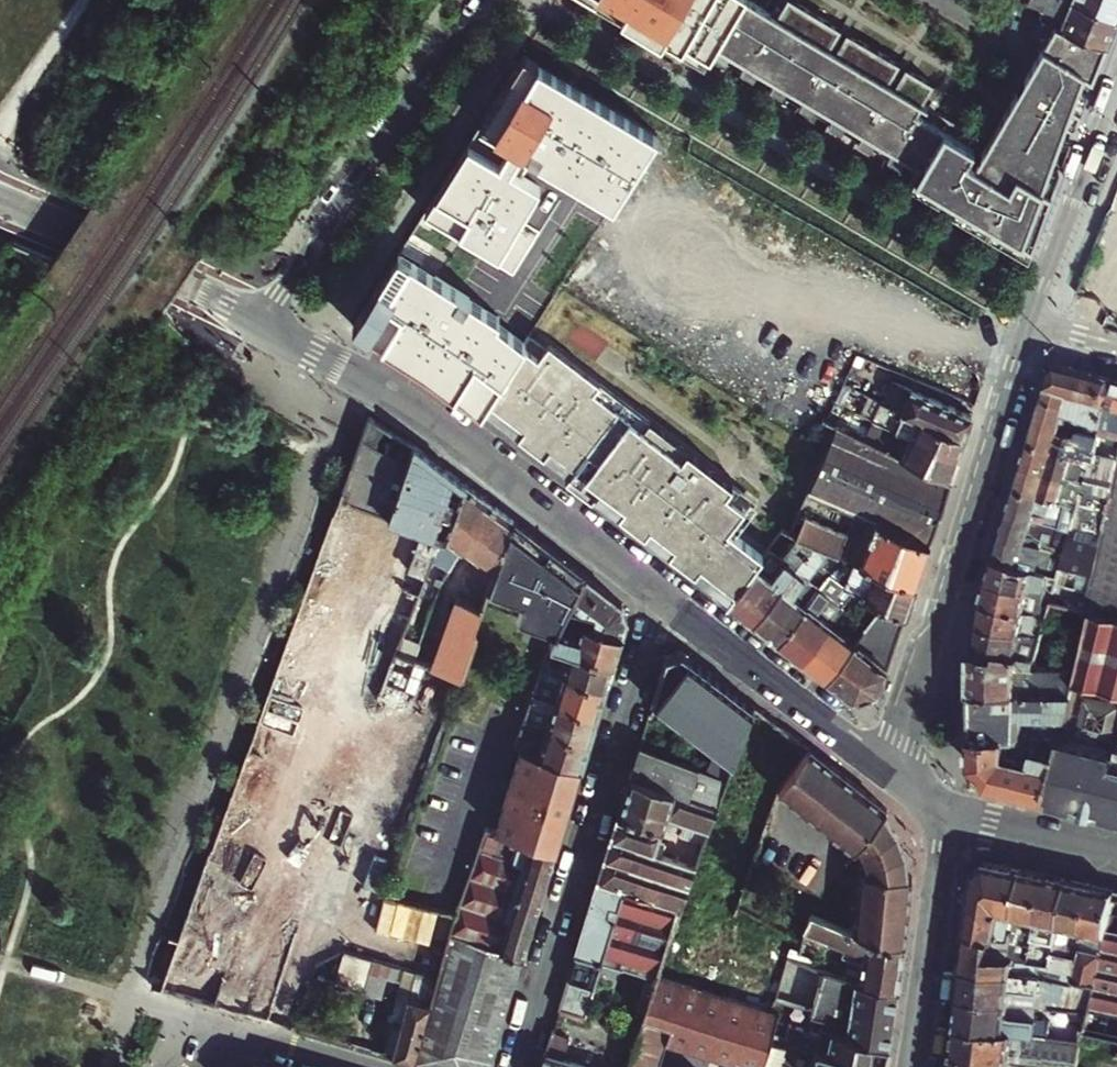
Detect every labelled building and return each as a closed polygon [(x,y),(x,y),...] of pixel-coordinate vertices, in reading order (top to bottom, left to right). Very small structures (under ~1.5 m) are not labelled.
[(707,66),(714,51),(742,0),(585,0),(707,66)] [(752,0),(744,0),(714,51),(917,173),(911,185),(939,200),(944,191),(956,198),(951,207),(1029,252),(1052,188),(1028,179),(1031,172),(1042,174),(1085,75),(1092,77),(1106,46),(1055,24),(977,159),(968,154),(980,134),(922,99),(932,81),(794,0),(786,0),(776,15),(752,0)] [(1074,0),(1031,0),(1031,1),(1043,6),(1064,15),(1059,26),(1106,46),(1116,19),(1116,18),(1074,0)] [(1116,18),(1116,0),(1074,0),(1116,18)] [(493,261),(512,273),(540,229),(520,217),(541,184),(522,172),(534,154),(614,204),(658,134),(524,55),(428,208),(498,252),(493,261)] [(433,377),(481,415),(518,357),(525,345),(495,326),(499,317),(398,254),(353,326),(433,377)] [(481,415),(727,603),(760,553),(723,529),(740,503),(708,482),(712,477),(677,453),(673,459),(534,367),(518,357),(481,415)] [(1109,377),(1058,363),(1050,368),(1041,398),(1066,406),(1064,413),(1075,417),(1075,419),(1099,426),(1097,436),(1116,442),(1116,420),(1099,415),(1109,377)] [(1109,377),(1099,415),(1116,420),(1116,379),(1109,377)] [(965,438),(973,414),(893,381),(882,403),(965,438)] [(1099,479),(1113,484),(1116,468),(1116,442),(1097,436),(1097,438),(1077,432),(1078,428),(1061,423),(1064,413),(1066,406),(1041,398),(1033,423),(1058,430),(1057,433),(1086,441),(1085,447),(1096,451),(1094,455),(1105,459),(1099,479)] [(958,458),(965,438),(882,403),(874,421),(958,458)] [(303,601),(162,989),(267,1020),(291,943),(309,884),(396,653),(402,638),(426,574),(437,544),(445,538),(423,529),(405,576),(408,583),(411,584),(409,589),(382,579),(397,538),(400,520),(387,514),(414,443),(369,415),(337,501),(303,601)] [(951,479),(958,458),(874,421),(865,438),(951,479)] [(951,479),(865,438),(837,423),(778,526),(792,533),(806,539),(845,555),(915,586),(951,479)] [(1090,470),(1088,476),(1099,479),(1105,459),(1094,455),(1096,451),(1085,447),(1086,441),(1057,433),(1058,430),(1033,423),(1027,444),(1085,462),(1084,467),(1090,470)] [(466,483),(414,443),(387,514),(400,520),(423,529),(445,538),(466,483)] [(1085,486),(1088,476),(1090,470),(1084,467),(1085,462),(1027,444),(1020,466),(1075,483),(1085,486)] [(1075,483),(1020,466),(1013,489),(1068,506),(1075,483)] [(1092,580),(1088,596),(1084,612),(1092,614),(1116,619),(1116,468),(1113,484),(1110,501),(1101,540),(1092,580)] [(1113,484),(1099,479),(1088,476),(1085,486),(1086,487),(1092,495),(1110,501),(1113,484)] [(462,548),(483,496),(466,483),(445,538),(437,544),(426,574),(436,577),(438,571),(444,575),(461,547),(462,548)] [(1075,500),(1073,508),(1079,510),(1072,532),(1101,540),(1110,501),(1092,495),(1086,487),(1082,502),(1075,500)] [(1006,513),(1072,532),(1079,510),(1073,508),(1068,506),(1013,489),(1006,513)] [(491,581),(513,520),(483,496),(462,548),(477,557),(470,563),(457,600),(437,592),(434,600),(420,644),(415,659),(428,664),(462,676),(477,637),(473,632),(489,587),(491,581)] [(1065,557),(1072,532),(1006,513),(999,536),(1065,557)] [(491,581),(489,587),(524,600),(518,616),(555,629),(557,629),(565,614),(570,604),(584,575),(513,520),(491,581)] [(1061,569),(1092,580),(1101,540),(1072,532),(1065,557),(1061,569)] [(777,555),(765,546),(760,553),(727,603),(753,622),(806,539),(792,533),(777,555)] [(1061,569),(1065,557),(999,536),(993,559),(1058,579),(1061,569)] [(845,555),(806,539),(753,622),(777,641),(822,573),(833,578),(845,555)] [(850,587),(853,588),(877,600),(905,615),(915,586),(845,555),(833,578),(836,580),(850,587)] [(1042,591),(1053,595),(1055,588),(1088,596),(1092,580),(1061,569),(1058,579),(993,559),(986,581),(1040,597),(1042,591)] [(438,571),(436,577),(441,580),(444,575),(438,571)] [(802,660),(839,604),(827,595),(836,580),(833,578),(822,573),(777,641),(802,660)] [(574,617),(622,633),(627,618),(622,604),(584,575),(570,604),(577,606),(574,617)] [(1050,605),(1053,595),(1042,591),(1040,597),(986,581),(981,603),(1037,619),(1040,611),(1047,613),(1050,605)] [(437,592),(438,590),(432,588),(429,598),(434,600),(437,592)] [(826,678),(877,600),(853,588),(850,595),(854,597),(856,603),(850,613),(839,604),(802,660),(826,678)] [(905,615),(877,600),(826,678),(852,698),(879,691),(905,615)] [(1041,633),(1047,613),(1040,611),(1037,619),(981,603),(978,624),(1032,641),(1035,631),(1041,633)] [(552,640),(614,661),(622,633),(574,617),(565,614),(557,629),(555,629),(552,640)] [(1092,614),(1077,680),(1116,690),(1116,619),(1092,614)] [(1030,667),(1041,633),(1035,631),(1032,641),(978,624),(975,653),(1030,667)] [(415,659),(420,644),(402,638),(396,653),(415,659)] [(543,666),(606,687),(614,661),(552,640),(543,666)] [(654,699),(691,727),(725,681),(683,649),(668,654),(654,699)] [(309,884),(291,943),(307,947),(315,922),(332,928),(428,664),(415,659),(396,653),(309,884)] [(975,692),(1071,707),(1077,682),(1028,674),(1030,667),(975,653),(975,692)] [(534,691),(598,713),(606,687),(543,666),(534,691)] [(1077,680),(1077,682),(1071,707),(1064,742),(1051,800),(1116,815),(1116,690),(1077,680)] [(725,681),(691,727),(716,746),(707,771),(728,779),(755,705),(725,681)] [(525,718),(590,739),(598,713),(534,691),(525,718)] [(976,736),(1064,742),(1071,707),(975,692),(976,736)] [(521,746),(582,765),(590,739),(525,718),(515,745),(521,746)] [(1051,800),(1064,742),(976,736),(976,764),(993,785),(1051,800)] [(683,746),(678,744),(664,739),(658,752),(678,760),(683,746)] [(678,760),(658,752),(640,745),(630,774),(630,775),(680,794),(718,807),(728,779),(707,771),(678,760)] [(500,813),(561,832),(582,765),(521,746),(500,813)] [(780,790),(817,819),(846,776),(808,746),(780,790)] [(654,828),(661,830),(667,811),(711,827),(718,807),(680,794),(630,775),(619,811),(656,822),(654,828)] [(817,819),(836,834),(866,791),(846,776),(817,819)] [(866,791),(836,834),(856,849),(857,856),(864,839),(882,812),(886,806),(866,791)] [(656,822),(619,811),(598,879),(628,889),(646,895),(682,906),(688,891),(697,865),(654,850),(661,830),(654,828),(656,822)] [(890,824),(882,812),(864,839),(857,856),(861,870),(859,884),(891,888),(896,835),(890,824)] [(500,813),(495,831),(556,850),(561,832),(500,813)] [(478,849),(455,914),(450,932),(523,955),(556,850),(495,831),(485,828),(483,834),(496,839),(491,853),(478,849)] [(896,835),(891,888),(911,891),(913,877),(906,877),(906,866),(904,855),(901,845),(896,835)] [(978,870),(969,934),(998,940),(1002,911),(1017,915),(1026,870),(989,862),(978,870)] [(1049,875),(1026,870),(1017,915),(1012,934),(1011,943),(1007,958),(1026,962),(1031,962),(1049,875)] [(1049,875),(1031,962),(1048,965),(1054,966),(1062,926),(1072,880),(1049,875)] [(606,953),(628,889),(598,879),(576,953),(559,1005),(587,1013),(600,970),(606,953)] [(1094,885),(1072,880),(1062,926),(1071,928),(1067,945),(1075,946),(1076,941),(1083,943),(1085,931),(1094,885)] [(911,891),(891,888),(859,884),(857,904),(869,910),(869,911),(908,917),(911,891)] [(1085,931),(1107,936),(1116,890),(1094,885),(1085,931)] [(606,953),(642,965),(659,970),(682,906),(646,895),(628,889),(606,953)] [(1116,1038),(1116,891),(1116,890),(1107,936),(1103,953),(1096,984),(1090,1015),(1086,1031),(1116,1038)] [(455,914),(382,894),(372,924),(446,945),(450,932),(455,914)] [(906,942),(908,917),(869,911),(869,910),(857,904),(855,928),(876,936),(906,942)] [(864,950),(860,980),(899,988),(906,942),(876,936),(855,928),(815,913),(808,929),(864,950)] [(1062,926),(1054,966),(1077,970),(1082,948),(1075,946),(1067,945),(1071,928),(1062,926)] [(1083,943),(1082,948),(1103,953),(1107,936),(1085,931),(1083,943)] [(523,955),(450,932),(446,945),(437,978),(414,1063),(429,1066),(481,1066),(491,1060),(523,955)] [(1011,943),(1012,934),(1005,933),(1003,941),(1011,943)] [(965,968),(1023,977),(1026,962),(1007,958),(1011,943),(1003,941),(998,940),(969,934),(965,968)] [(1096,984),(1103,953),(1082,948),(1077,970),(1075,980),(1096,984)] [(406,969),(372,959),(368,972),(402,982),(406,969)] [(1075,980),(1077,970),(1054,966),(1048,965),(1046,981),(1067,984),(1074,985),(1075,980)] [(1034,1007),(1063,1011),(1067,984),(1046,981),(1023,977),(965,968),(961,998),(1010,1004),(1034,1007)] [(406,969),(402,982),(398,995),(409,998),(416,972),(406,969)] [(849,1025),(846,1033),(890,1046),(899,988),(860,980),(829,973),(825,971),(812,1012),(849,1025)] [(416,972),(409,998),(401,1025),(393,1023),(384,1054),(414,1063),(437,978),(416,972)] [(673,1022),(668,1039),(735,1059),(736,1057),(762,1065),(765,1056),(770,1040),(772,1034),(777,1019),(779,1012),(658,974),(645,1014),(663,1019),(673,1022)] [(961,998),(957,1028),(1035,1038),(1037,1020),(1008,1016),(1010,1004),(961,998)] [(629,1066),(647,1066),(649,1065),(663,1019),(645,1014),(629,1066)] [(298,1029),(312,1033),(316,1019),(302,1015),(298,1029)] [(777,1019),(772,1034),(779,1036),(778,1040),(783,1042),(785,1037),(820,1048),(883,1066),(885,1066),(890,1046),(846,1033),(824,1026),(821,1033),(777,1019)] [(957,1028),(954,1057),(1032,1066),(1077,1066),(1081,1044),(1035,1038),(957,1028)] [(777,1043),(778,1040),(779,1036),(772,1034),(770,1040),(777,1043)] [(820,1048),(785,1037),(783,1042),(778,1040),(777,1043),(772,1060),(786,1066),(883,1066),(820,1048)] [(777,1043),(770,1040),(765,1056),(772,1060),(777,1043)] [(545,1053),(540,1066),(588,1066),(545,1053)] [(673,1057),(663,1054),(661,1063),(670,1065),(673,1057)] [(772,1060),(765,1056),(762,1065),(762,1066),(786,1066),(772,1060)] [(762,1065),(736,1057),(735,1059),(733,1066),(762,1066),(762,1065)] [(954,1057),(953,1066),(1032,1066),(954,1057)]
